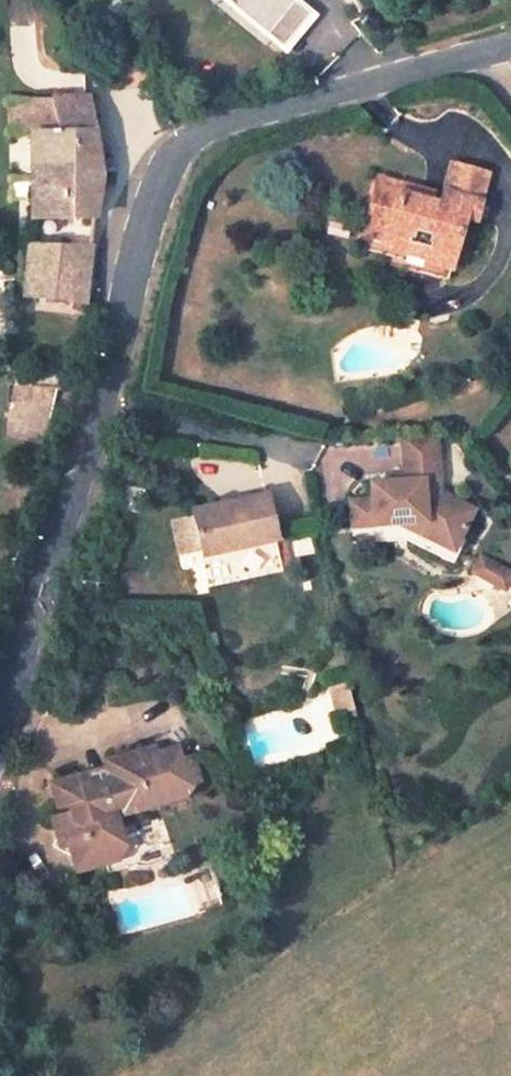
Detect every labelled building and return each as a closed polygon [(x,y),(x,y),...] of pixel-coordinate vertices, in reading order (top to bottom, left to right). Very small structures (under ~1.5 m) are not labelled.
[(319,20),(292,0),(213,0),(289,58),(319,20)] [(28,95),(29,132),(53,132),(52,95),(28,95)] [(53,132),(29,132),(32,213),(93,213),(97,172),(92,139),(83,96),(52,95),(53,132)] [(434,184),(472,194),(480,163),(441,155),(434,184)] [(372,175),(369,184),(387,188),(389,180),(372,175)] [(387,188),(369,184),(362,216),(381,220),(377,232),(375,238),(402,246),(403,238),(420,242),(418,250),(447,257),(460,212),(469,213),(472,194),(434,184),(431,197),(422,195),(412,194),(413,186),(389,180),(387,188)] [(425,188),(413,186),(412,194),(422,195),(425,188)] [(381,220),(362,216),(359,228),(377,232),(381,220)] [(91,244),(31,240),(28,292),(86,302),(91,244)] [(9,383),(2,436),(45,441),(51,388),(9,383)] [(442,433),(401,436),(405,481),(372,484),(374,501),(351,503),(353,533),(403,531),(429,530),(454,553),(476,527),(447,503),(442,433)] [(198,558),(275,544),(267,499),(189,513),(198,558)] [(454,553),(429,530),(403,531),(443,565),(454,553)] [(510,576),(510,569),(478,552),(467,572),(503,591),(510,576)] [(344,681),(327,684),(332,711),(349,708),(344,681)] [(73,809),(77,823),(60,828),(68,854),(81,851),(89,878),(119,869),(128,850),(115,812),(168,796),(166,790),(195,781),(188,756),(176,759),(173,746),(150,752),(148,746),(99,759),(101,765),(51,779),(59,806),(61,813),(73,809)]
